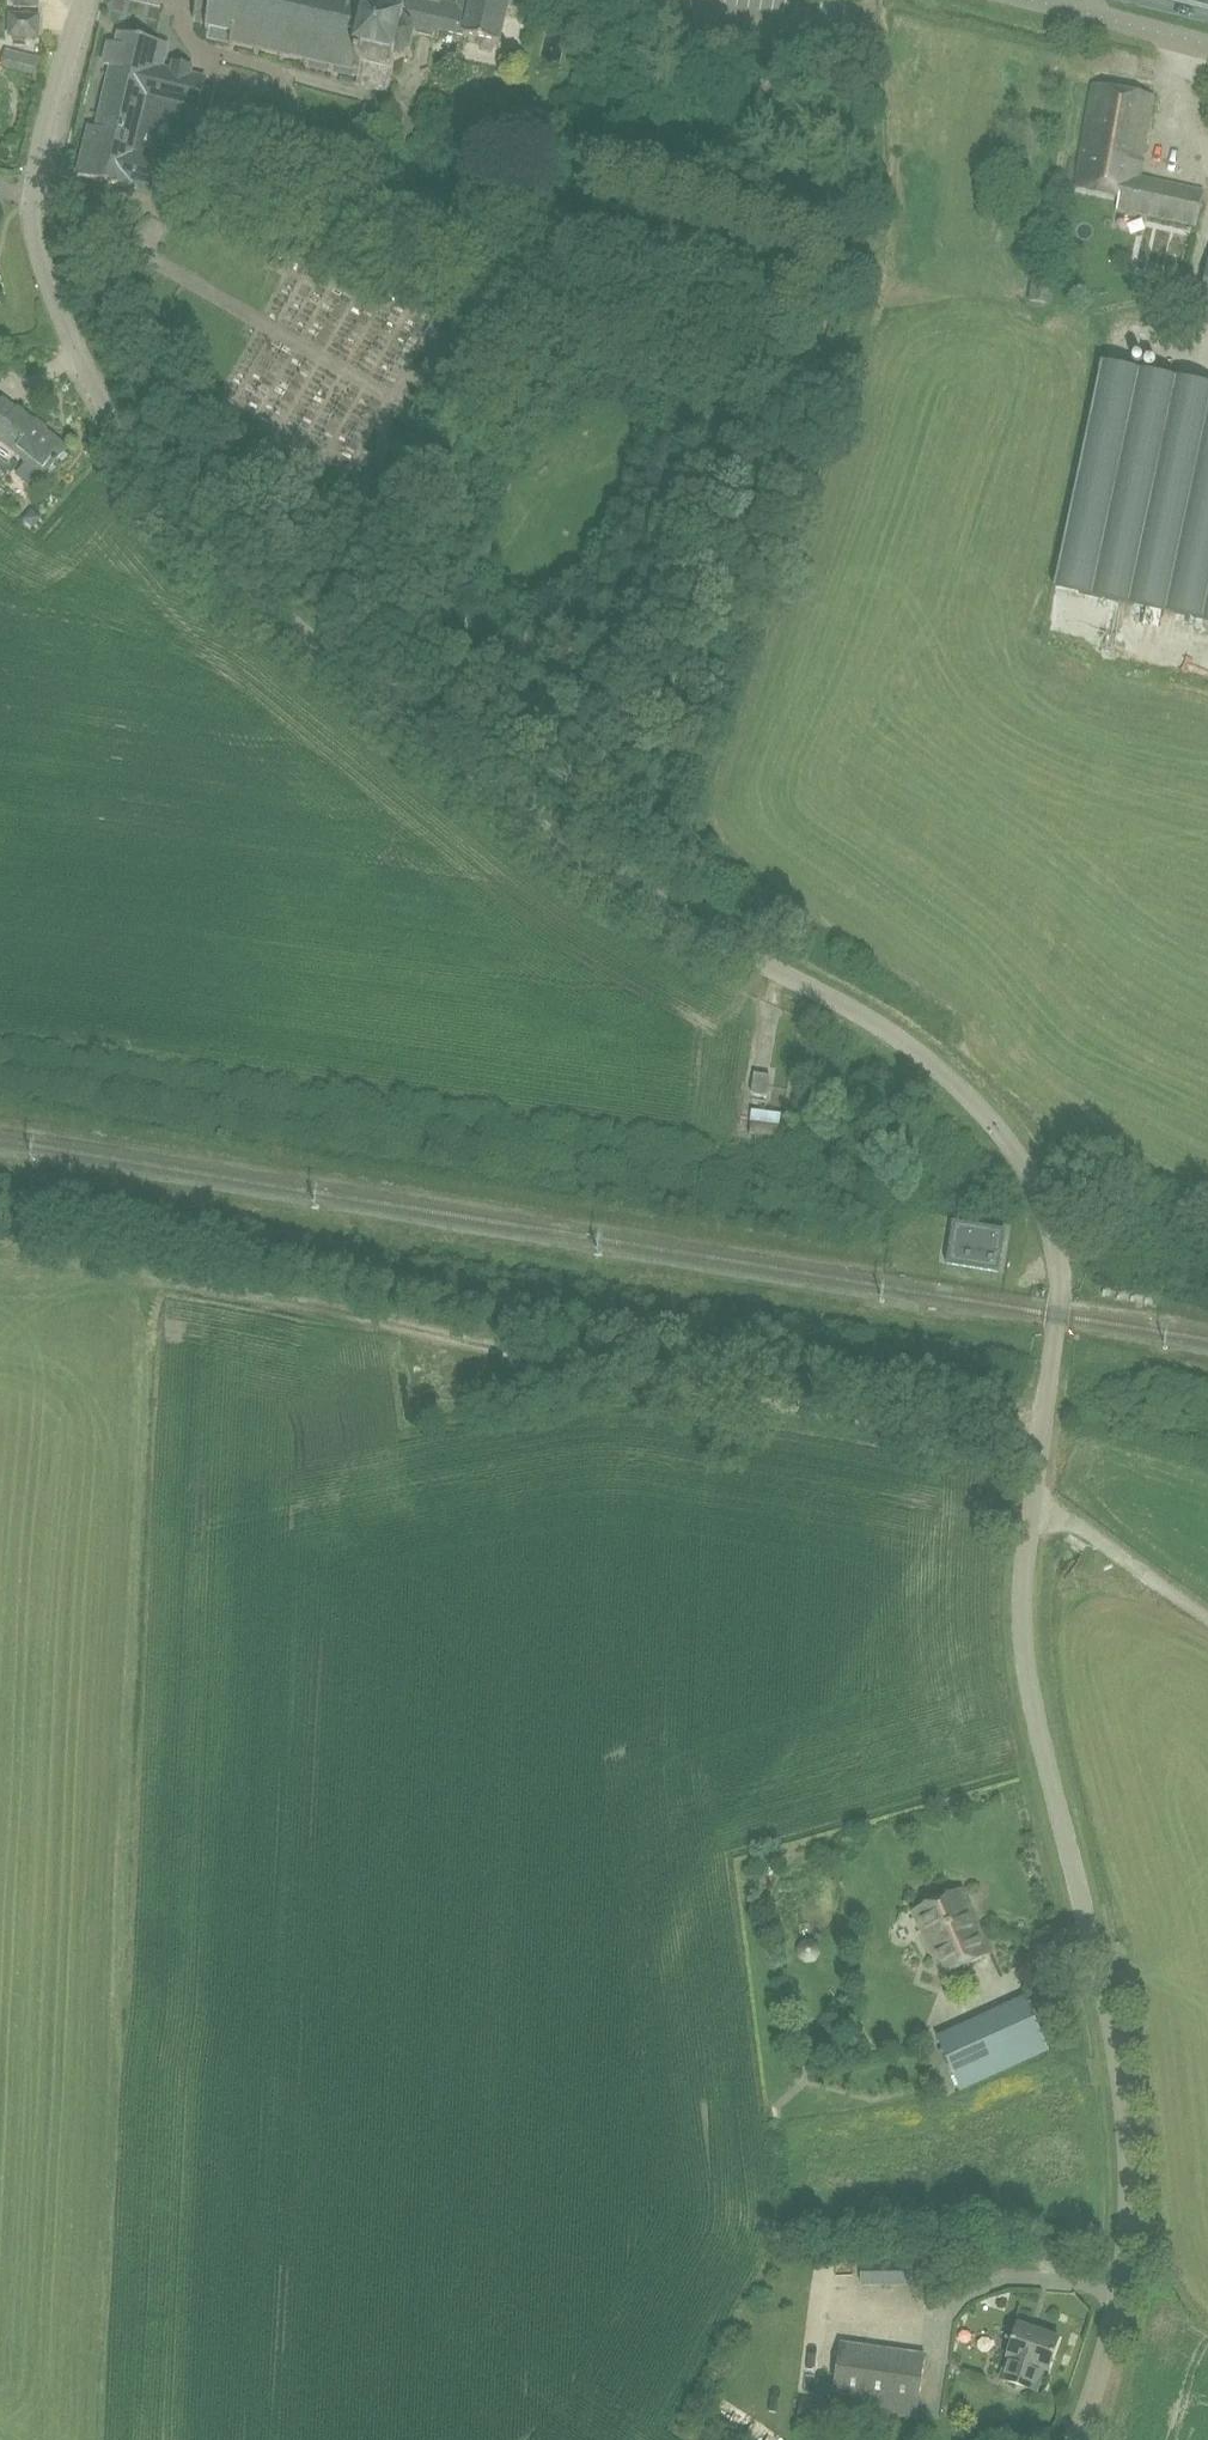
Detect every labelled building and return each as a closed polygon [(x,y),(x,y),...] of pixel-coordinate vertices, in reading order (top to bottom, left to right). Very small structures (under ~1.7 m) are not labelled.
[(504,21),(508,5),(524,9),(526,0),(460,0),(458,9),(441,5),(443,0),(426,0),(426,2),(418,0),(202,0),(197,20),(212,23),(210,32),(212,32),(211,37),(234,42),(233,47),(361,76),(360,83),(388,89),(395,61),(410,53),(415,33),(438,38),(440,32),(462,38),(463,35),(498,42),(504,21)] [(12,35),(38,36),(38,17),(12,16),(12,35)] [(172,71),(159,68),(165,43),(118,32),(115,43),(108,42),(102,64),(110,65),(96,127),(88,126),(77,175),(159,194),(160,188),(174,191),(193,179),(215,90),(204,88),(206,79),(193,76),(194,69),(174,64),(172,71)] [(35,74),(38,59),(6,51),(3,66),(35,74)] [(11,84),(0,82),(0,155),(5,156),(9,125),(5,125),(11,84)] [(1074,187),(1120,198),(1118,208),(1194,226),(1203,191),(1138,176),(1153,95),(1093,84),(1074,187)] [(1196,318),(1207,320),(1207,264),(1196,318)] [(1034,280),(1031,301),(1050,304),(1053,283),(1034,280)] [(1104,362),(1055,586),(1207,618),(1207,384),(1104,362)] [(2,401),(0,403),(0,441),(43,476),(66,449),(18,409),(16,411),(3,400),(2,401)] [(11,467),(0,459),(0,480),(11,467)] [(767,1097),(770,1078),(756,1076),(753,1095),(767,1097)] [(947,1263),(999,1272),(1006,1230),(954,1221),(947,1263)] [(992,1957),(964,1891),(916,1912),(944,1978),(992,1957)] [(962,2090),(1049,2050),(1025,1998),(938,2038),(962,2090)] [(1060,2338),(1020,2324),(1009,2355),(1009,2356),(1002,2378),(1037,2391),(1045,2368),(1049,2370),(1060,2338)] [(841,2345),(833,2406),(799,2402),(795,2427),(853,2435),(856,2409),(918,2418),(926,2356),(841,2345)]
